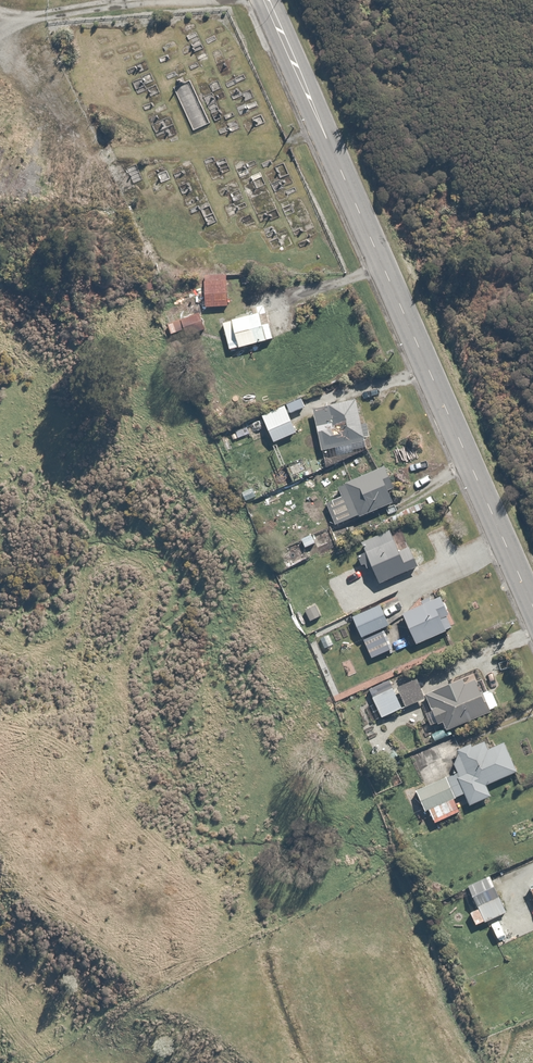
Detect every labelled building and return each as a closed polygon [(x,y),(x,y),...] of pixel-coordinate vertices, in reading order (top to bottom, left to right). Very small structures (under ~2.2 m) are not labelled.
[(230,305),(226,276),(202,279),(206,309),(230,305)] [(253,314),(222,324),(231,353),(275,339),(264,303),(251,307),(253,314)] [(172,336),(185,330),(189,339),(207,331),(199,311),(167,325),(172,336)] [(363,425),(357,400),(315,410),(325,454),(366,445),(365,440),(372,438),(368,424),(363,425)] [(297,432),(285,405),(263,415),(275,442),(297,432)] [(298,457),(290,460),(297,474),(305,470),(298,457)] [(387,466),(338,485),(342,496),(326,502),(336,527),(395,504),(389,491),(395,489),(387,466)] [(340,547),(329,525),(300,538),(309,558),(320,553),(321,556),(340,547)] [(392,530),(363,541),(380,584),(419,568),(410,546),(399,550),(392,530)] [(441,596),(404,614),(418,644),(455,627),(441,596)] [(364,640),(370,637),(374,646),(384,641),(379,632),(392,626),(379,603),(352,617),(364,640)] [(491,690),(482,694),(477,680),(466,684),(464,680),(427,695),(433,710),(438,708),(448,731),(491,714),(489,711),(498,707),(491,690)] [(404,709),(392,685),(371,695),(383,719),(404,709)] [(455,813),(451,802),(465,796),(470,806),(491,796),(487,788),(520,774),(506,742),(491,748),(487,739),(458,751),(467,771),(416,793),(422,809),(414,813),(422,830),(436,824),(434,822),(455,813)] [(476,927),(506,913),(490,878),(466,888),(475,909),(470,911),(476,927)]
